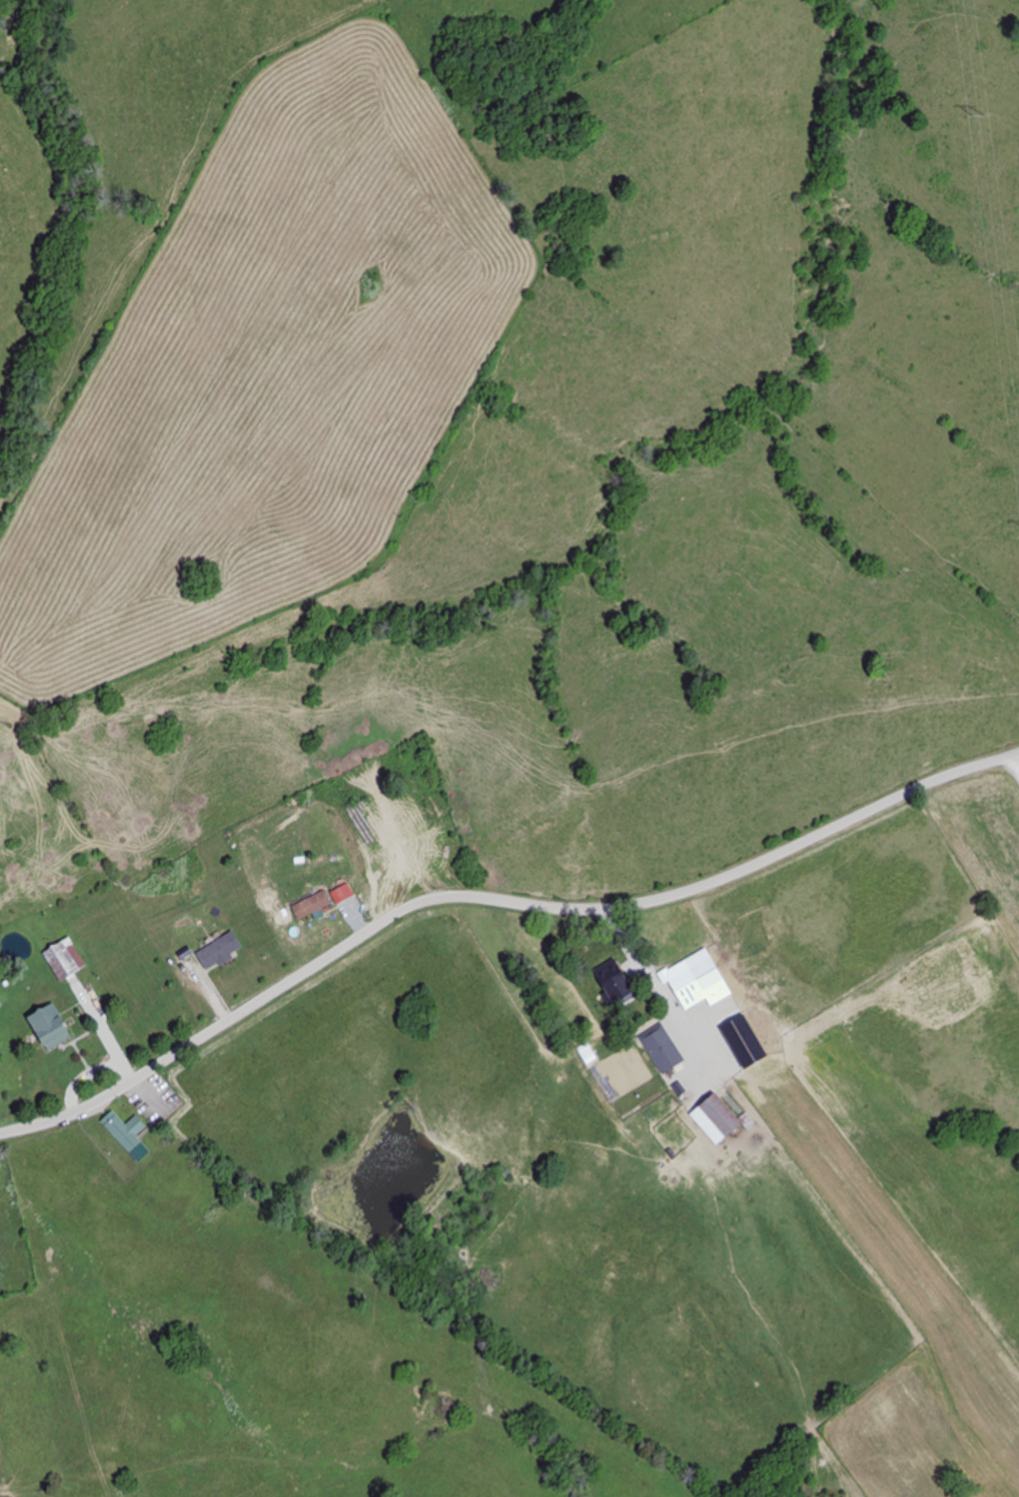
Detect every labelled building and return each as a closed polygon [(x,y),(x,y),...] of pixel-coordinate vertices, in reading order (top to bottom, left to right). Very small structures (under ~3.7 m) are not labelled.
[(301,921),(336,905),(329,890),(294,906),(301,921)] [(199,952),(208,972),(238,958),(235,954),(246,949),(238,933),(199,952)] [(46,953),(63,982),(89,967),(73,938),(46,953)] [(711,998),(707,992),(729,980),(711,947),(660,973),(666,984),(673,981),(688,1010),(711,998)] [(631,978),(617,957),(595,972),(609,993),(631,978)] [(33,1017),(52,1050),(76,1036),(57,1003),(33,1017)] [(664,1075),(687,1062),(664,1023),(641,1037),(664,1075)] [(720,1147),(748,1124),(722,1092),(693,1115),(720,1147)] [(139,1136),(150,1125),(139,1114),(129,1124),(115,1110),(103,1122),(135,1154),(147,1143),(139,1136)]
